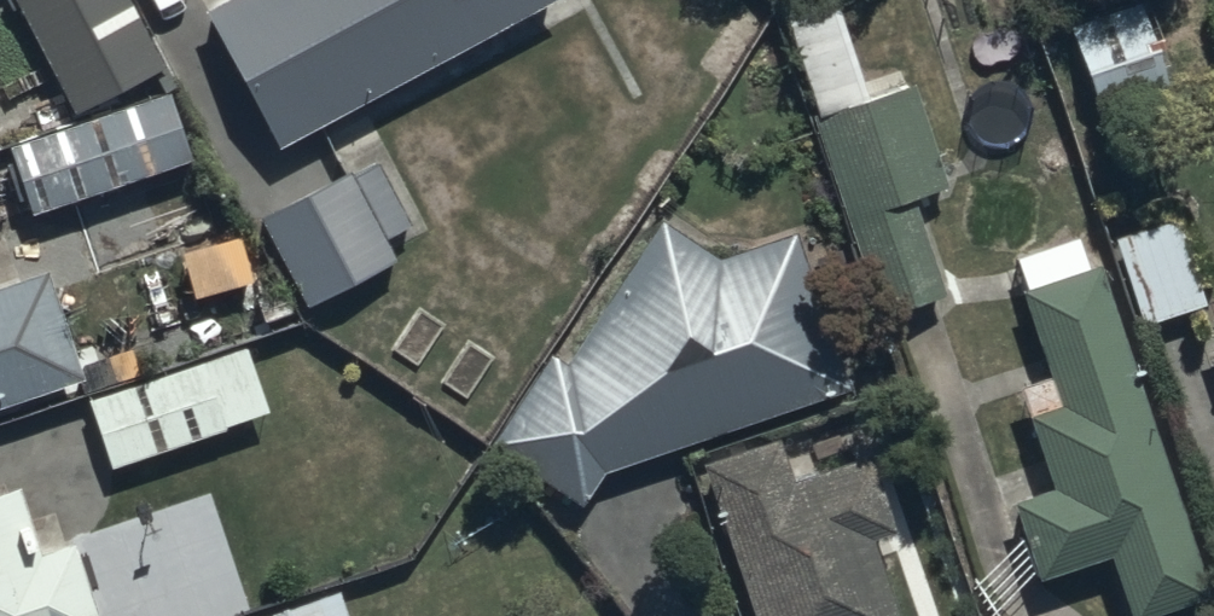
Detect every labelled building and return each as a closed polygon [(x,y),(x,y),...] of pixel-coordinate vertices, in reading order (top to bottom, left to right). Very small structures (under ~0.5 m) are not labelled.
[(136,0),(23,0),(74,98),(163,52),(136,0)] [(205,1),(280,141),(546,0),(207,0),(205,1)] [(781,3),(843,209),(876,198),(907,300),(950,286),(920,186),(946,179),(916,79),(874,92),(846,0),(790,0),(781,3)] [(1068,23),(1104,125),(1181,98),(1146,0),(1135,0),(1068,23)] [(196,153),(172,83),(1,140),(25,211),(196,153)] [(380,159),(259,213),(299,302),(402,256),(393,236),(411,228),(380,159)] [(1180,210),(1116,230),(1146,323),(1210,303),(1180,210)] [(801,221),(720,248),(665,213),(571,359),(551,346),(490,440),(584,500),(609,461),(854,379),(801,221)] [(1211,583),(1099,258),(1090,261),(1079,229),(1015,251),(1026,283),(1020,285),(1049,370),(1021,380),(1054,476),(1014,490),(1044,574),(1116,549),(1137,608),(1211,583)] [(88,370),(50,258),(0,274),(0,399),(88,370)] [(86,395),(108,461),(273,407),(251,340),(86,395)] [(706,455),(759,615),(905,615),(878,533),(899,526),(873,445),(792,471),(779,431),(706,455)] [(74,530),(42,540),(22,479),(0,486),(0,615),(102,615),(74,530)] [(250,615),(354,615),(344,585),(250,615)]
